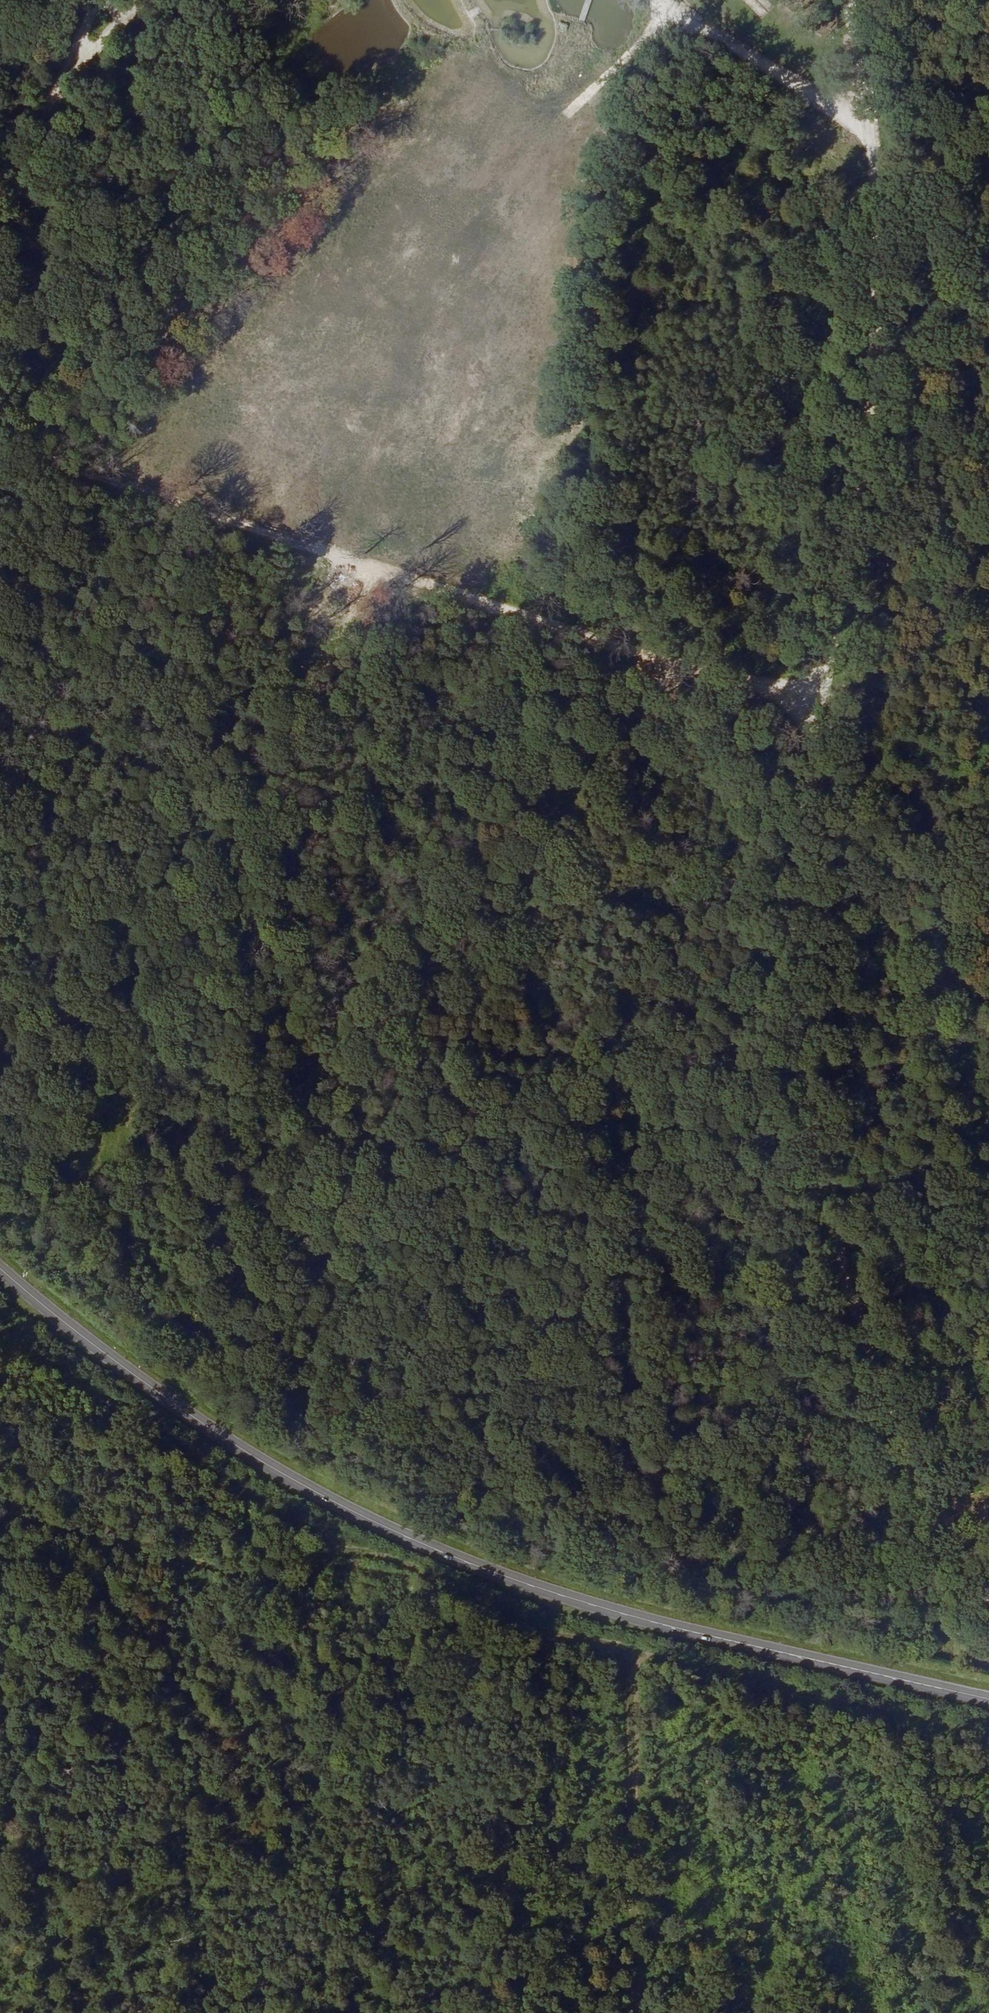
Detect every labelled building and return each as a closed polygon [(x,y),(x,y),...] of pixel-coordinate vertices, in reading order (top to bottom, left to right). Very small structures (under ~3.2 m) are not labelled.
[(767,14),(755,0),(742,0),(760,20),(767,14)] [(11,1288),(8,1291),(13,1296),(16,1294),(11,1288)]
